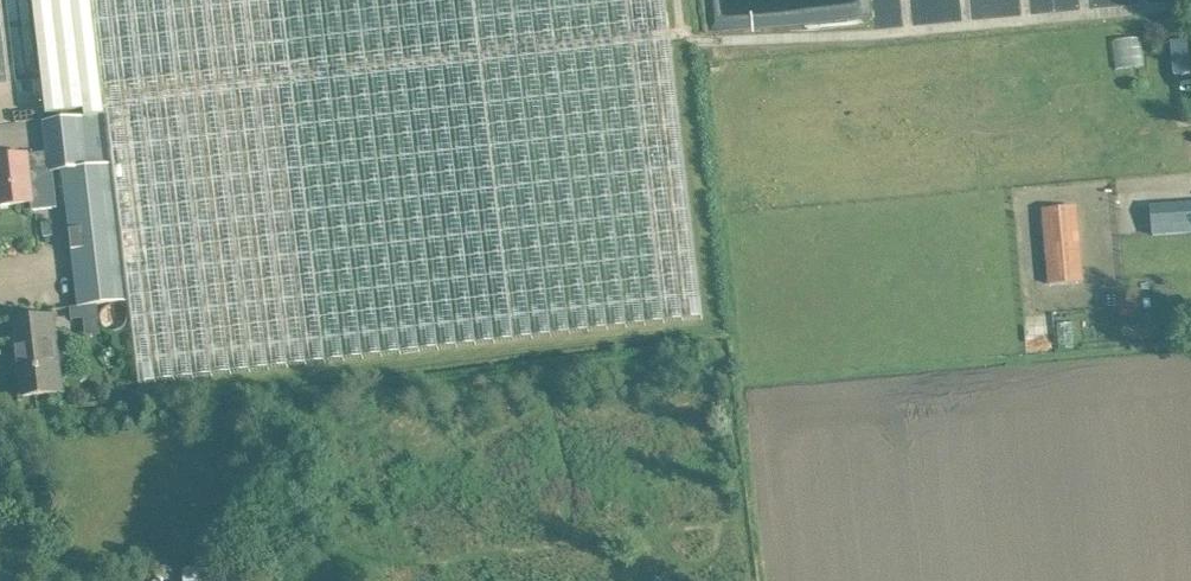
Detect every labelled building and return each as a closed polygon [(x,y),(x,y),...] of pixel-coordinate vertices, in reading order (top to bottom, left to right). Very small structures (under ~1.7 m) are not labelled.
[(0,157),(0,206),(22,204),(32,202),(33,211),(57,208),(53,170),(32,172),(31,167),(52,165),(53,168),(60,168),(78,308),(126,301),(131,301),(140,383),(702,318),(665,0),(33,0),(46,115),(84,110),(85,118),(44,122),(47,152),(0,157)] [(1134,58),(1155,56),(1153,27),(1132,29),(1134,58)] [(1170,40),(1174,75),(1190,73),(1190,72),(1187,39),(1170,40)] [(1170,204),(1150,206),(1152,236),(1172,235),(1170,204)] [(1084,282),(1077,207),(1043,210),(1049,285),(1084,282)] [(18,360),(22,396),(62,392),(54,316),(10,321),(15,360),(18,360)] [(182,569),(183,580),(220,580),(218,565),(182,569)]
